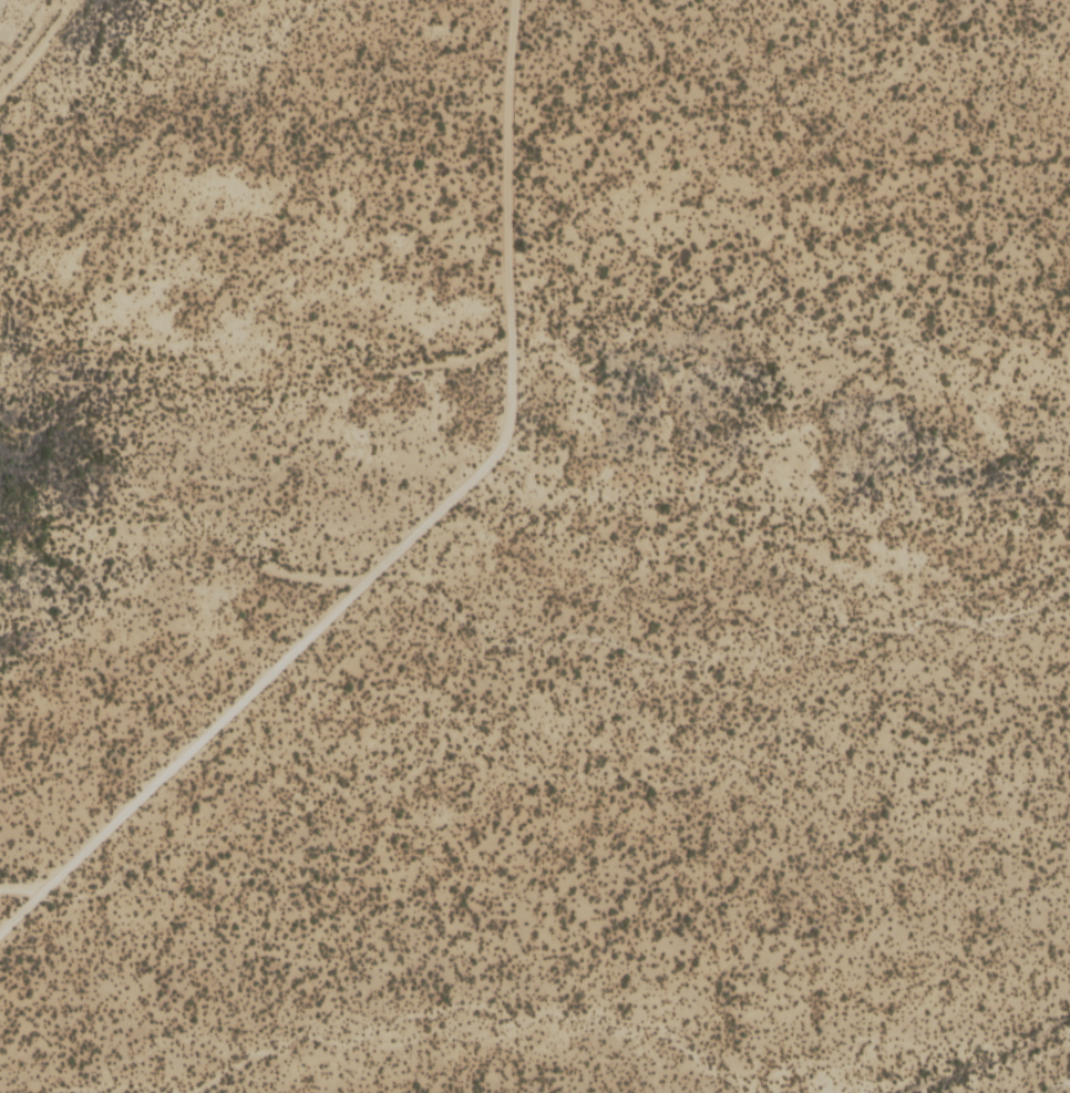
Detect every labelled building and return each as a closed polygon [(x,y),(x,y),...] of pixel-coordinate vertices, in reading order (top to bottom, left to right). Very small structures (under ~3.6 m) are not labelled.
[(614,111),(619,123),(637,116),(632,104),(614,111)] [(672,884),(666,877),(656,887),(662,893),(672,884)]
